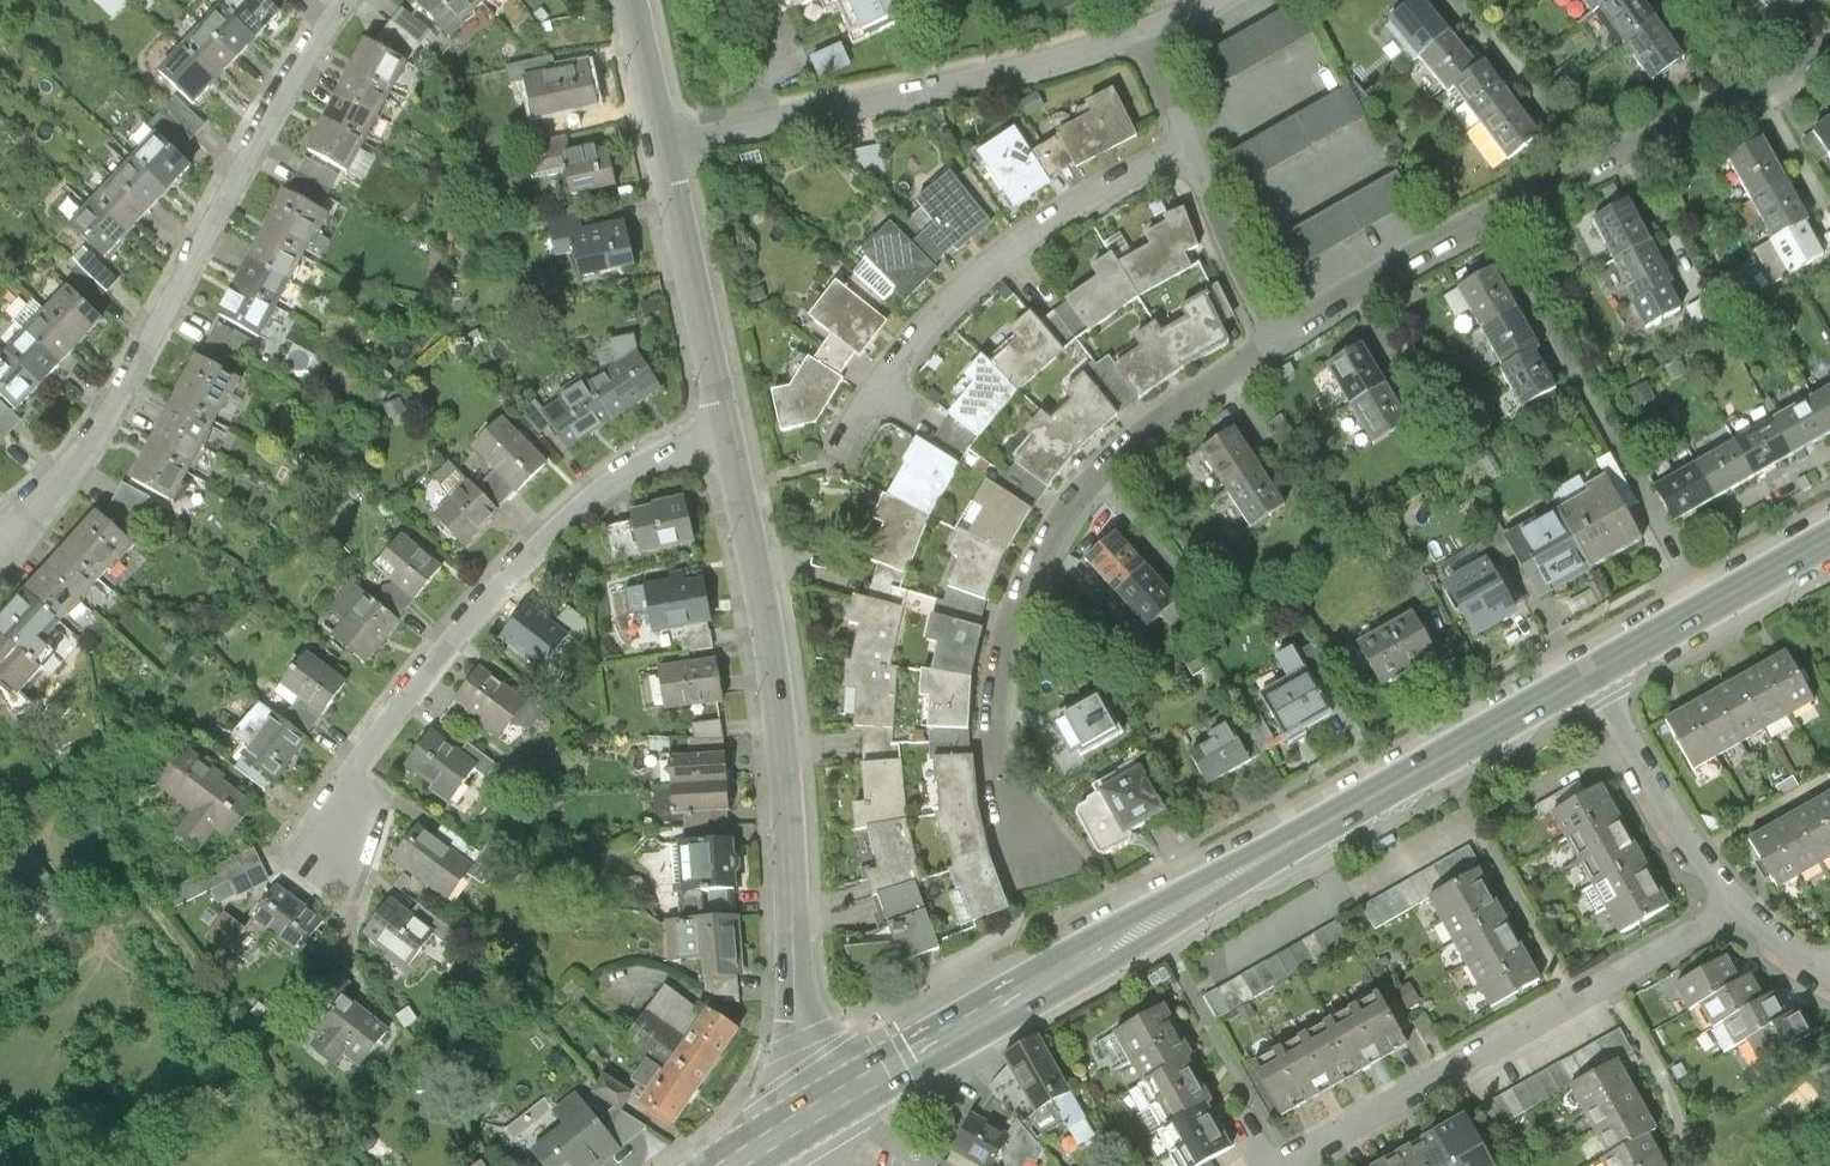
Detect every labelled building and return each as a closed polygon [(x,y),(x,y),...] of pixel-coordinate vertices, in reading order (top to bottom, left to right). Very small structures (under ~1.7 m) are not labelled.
[(220,19),(252,50),(273,28),(244,0),(238,0),(220,19)] [(273,28),(295,5),(289,0),(244,0),(273,28)] [(419,0),(418,0),(407,13),(436,36),(447,23),(419,0)] [(492,1),(491,0),(437,0),(465,28),(492,1)] [(861,19),(903,0),(852,0),(861,19)] [(1421,0),(1417,0),(1390,23),(1419,58),(1449,33),(1421,0)] [(1593,13),(1599,8),(1610,0),(1582,0),(1593,13)] [(1599,8),(1625,45),(1656,22),(1641,0),(1610,0),(1599,8)] [(1794,12),(1805,0),(1780,0),(1794,12)] [(1210,93),(1328,30),(1312,1),(1194,63),(1210,93)] [(421,52),(436,36),(407,13),(391,36),(421,52)] [(220,19),(198,42),(230,73),(252,50),(220,19)] [(1684,59),(1656,22),(1625,45),(1652,82),(1684,59)] [(1328,30),(1210,93),(1226,123),(1343,60),(1328,30)] [(382,31),(367,59),(407,80),(421,52),(391,36),(382,31)] [(1478,68),(1449,33),(1419,58),(1448,93),(1454,88),(1479,69),(1478,68)] [(230,73),(198,42),(177,65),(209,95),(230,73)] [(821,73),(854,62),(847,42),(814,53),(821,73)] [(0,77),(13,65),(0,52),(0,77)] [(543,71),(551,107),(616,92),(608,57),(543,71)] [(392,108),(407,80),(367,59),(352,87),(392,108)] [(1512,100),(1484,64),(1478,68),(1479,69),(1454,88),(1481,124),(1512,100)] [(1156,127),(1127,78),(1102,93),(1106,104),(1071,123),(1074,127),(1093,157),(1156,127)] [(352,87),(337,115),(377,136),(392,108),(352,87)] [(191,89),(180,101),(211,130),(222,119),(191,89)] [(1249,183),(1374,118),(1359,89),(1234,155),(1249,183)] [(1540,137),(1524,116),(1512,100),(1481,124),(1508,160),(1540,137)] [(164,118),(175,129),(194,148),(211,130),(180,101),(164,118)] [(362,163),(377,136),(337,115),(323,143),(362,163)] [(124,130),(135,139),(145,125),(134,117),(124,130)] [(1374,118),(1249,183),(1264,212),(1389,146),(1374,118)] [(1811,131),(1829,158),(1829,118),(1811,131)] [(1044,142),(1031,119),(991,141),(1031,195),(1063,174),(1093,157),(1074,127),(1044,142)] [(147,145),(159,129),(150,122),(138,138),(147,145)] [(550,167),(583,161),(580,144),(585,143),(582,127),(544,134),(550,167)] [(175,129),(154,152),(184,181),(206,158),(194,148),(175,129)] [(636,175),(629,135),(585,143),(580,144),(583,161),(587,183),(636,175)] [(1763,139),(1728,159),(1751,200),(1786,180),(1763,139)] [(360,169),(322,148),(313,165),(351,185),(360,169)] [(184,181),(154,152),(132,174),(163,203),(184,181)] [(1008,213),(966,163),(929,190),(950,215),(927,234),(947,255),(970,236),(974,240),(1008,213)] [(342,203),(351,185),(313,165),(304,182),(342,203)] [(141,226),(163,203),(132,174),(111,197),(141,226)] [(1295,273),(1420,207),(1405,178),(1280,244),(1295,273)] [(1786,180),(1751,200),(1773,239),(1804,222),(1808,220),(1786,180)] [(301,181),(284,213),(325,233),(329,235),(345,205),(342,203),(304,182),(301,181)] [(141,226),(111,197),(89,219),(120,248),(141,226)] [(1153,285),(1205,258),(1199,241),(1213,236),(1198,197),(1180,204),(1183,212),(1162,223),(1167,235),(1132,253),(1153,285)] [(1630,199),(1592,218),(1633,300),(1667,282),(1671,280),(1630,199)] [(642,209),(588,221),(598,268),(652,256),(642,209)] [(308,266),(325,233),(284,213),(267,244),(308,266)] [(900,293),(909,283),(918,291),(954,262),(947,255),(927,234),(906,213),(869,243),(877,251),(868,262),(900,293)] [(1804,222),(1773,239),(1754,250),(1773,284),(1823,256),(1804,222)] [(87,252),(94,258),(121,284),(133,271),(100,239),(87,252)] [(1153,285),(1132,253),(1125,243),(1105,256),(1115,265),(1083,288),(1107,319),(1153,285)] [(267,244),(251,276),(291,297),(308,266),(267,244)] [(121,284),(94,258),(81,271),(86,275),(108,297),(121,284)] [(1516,307),(1494,266),(1459,285),(1482,326),(1516,307)] [(905,313),(851,273),(824,308),(848,325),(829,353),(855,368),(872,343),(878,348),(905,313)] [(86,275),(64,299),(97,330),(119,307),(108,297),(86,275)] [(274,329),(291,297),(251,276),(234,307),(274,329)] [(1633,300),(1630,301),(1644,329),(1681,310),(1667,282),(1633,300)] [(1245,334),(1220,284),(1195,296),(1201,308),(1176,325),(1197,355),(1222,340),(1230,342),(1245,334)] [(75,353),(97,330),(64,299),(42,322),(75,353)] [(1078,340),(1044,301),(1025,320),(1033,330),(1005,355),(1025,374),(1032,381),(1078,340)] [(1539,348),(1516,307),(1482,326),(1504,367),(1528,353),(1539,348)] [(233,313),(224,329),(259,348),(268,331),(233,313)] [(1197,355),(1176,325),(1169,314),(1149,328),(1155,337),(1131,356),(1152,387),(1197,355)] [(42,322),(20,345),(53,376),(75,353),(42,322)] [(224,329),(214,348),(249,367),(259,348),(224,329)] [(608,375),(630,407),(678,375),(656,342),(608,375)] [(1386,384),(1362,343),(1325,365),(1349,406),(1386,384)] [(53,376),(20,345),(0,365),(0,370),(31,399),(53,376)] [(1025,374),(1005,355),(995,345),(979,365),(990,374),(967,401),(993,426),(1011,406),(1002,396),(1025,374)] [(214,348),(197,379),(236,400),(245,384),(247,385),(255,370),(249,367),(214,348)] [(855,368),(829,353),(825,350),(805,382),(788,383),(797,422),(830,416),(859,371),(855,368)] [(1550,394),(1528,353),(1504,367),(1493,372),(1515,413),(1550,394)] [(1130,406),(1098,367),(1078,383),(1088,393),(1065,414),(1094,439),(1130,406)] [(4,430),(12,438),(37,412),(27,403),(31,399),(0,370),(0,434),(4,430)] [(630,407),(608,375),(562,406),(569,416),(584,438),(630,407)] [(219,431),(236,400),(197,379),(180,410),(219,431)] [(1410,425),(1386,384),(1349,406),(1372,447),(1410,425)] [(1812,399),(1829,430),(1829,389),(1812,399)] [(557,424),(569,416),(562,406),(552,392),(541,400),(557,424)] [(1773,421),(1793,455),(1829,434),(1829,430),(1812,399),(1773,421)] [(1094,439),(1065,414),(1055,406),(1041,423),(1050,430),(1030,455),(1063,477),(1094,439)] [(519,407),(489,437),(533,480),(563,450),(519,407)] [(180,410),(163,442),(202,463),(219,431),(180,410)] [(949,420),(937,437),(964,457),(976,440),(949,420)] [(1793,455),(1773,421),(1734,443),(1754,477),(1793,455)] [(1706,459),(1738,439),(1728,424),(1697,444),(1706,459)] [(1260,467),(1236,427),(1198,450),(1222,490),(1260,467)] [(961,466),(917,439),(903,463),(914,470),(896,501),(928,519),(961,466)] [(186,494),(202,463),(163,442),(146,473),(186,494)] [(1734,443),(1695,465),(1714,499),(1754,477),(1734,443)] [(1604,475),(1624,512),(1638,504),(1610,454),(1596,462),(1604,475)] [(450,471),(467,489),(484,472),(466,455),(450,471)] [(1695,465),(1655,488),(1675,522),(1714,499),(1695,465)] [(1285,506),(1260,467),(1222,490),(1247,530),(1285,506)] [(517,505),(484,472),(467,489),(447,509),(481,542),(517,505)] [(1590,493),(1557,512),(1590,569),(1640,540),(1624,512),(1604,475),(1586,486),(1590,493)] [(1030,510),(988,483),(975,503),(985,509),(970,539),(1004,555),(1030,510)] [(700,491),(649,503),(658,543),(710,532),(700,491)] [(928,519),(896,501),(885,496),(875,521),(886,525),(872,563),(905,574),(933,521),(928,519)] [(1195,506),(1188,496),(1176,504),(1183,514),(1195,506)] [(115,503),(74,549),(106,576),(134,544),(138,548),(150,535),(146,531),(115,503)] [(1539,597),(1590,569),(1557,512),(1507,540),(1539,597)] [(1208,533),(1201,522),(1190,529),(1198,539),(1208,533)] [(413,525),(388,557),(430,590),(456,557),(413,525)] [(1101,550),(1132,585),(1161,560),(1130,525),(1101,550)] [(1004,555),(970,539),(955,531),(947,552),(962,559),(949,589),(986,601),(1004,555)] [(1215,543),(1208,533),(1198,539),(1205,550),(1215,543)] [(1073,554),(1082,563),(1100,547),(1092,537),(1073,554)] [(74,549),(54,572),(86,599),(106,576),(74,549)] [(1132,585),(1163,621),(1175,610),(1192,596),(1161,560),(1132,585)] [(1513,613),(1486,565),(1448,587),(1467,620),(1466,621),(1475,635),(1513,613)] [(728,611),(720,569),(664,579),(672,621),(728,611)] [(54,572),(34,594),(66,621),(86,599),(54,572)] [(416,611),(367,574),(346,601),(361,613),(348,631),(381,656),(416,611)] [(45,644),(66,621),(34,594),(14,617),(45,644)] [(584,627),(544,596),(519,628),(559,659),(584,627)] [(1192,596),(1175,610),(1183,619),(1200,605),(1192,596)] [(905,611),(854,597),(848,625),(864,627),(856,665),(894,671),(905,611)] [(1380,634),(1404,676),(1449,651),(1425,609),(1380,634)] [(45,644),(14,617),(0,633),(0,646),(18,661),(13,667),(34,686),(57,660),(43,647),(45,644)] [(981,629),(933,618),(927,643),(940,645),(936,674),(969,677),(973,678),(981,629)] [(1309,646),(1317,660),(1322,669),(1340,659),(1327,636),(1309,646)] [(363,672),(324,642),(299,674),(338,704),(363,672)] [(741,689),(735,649),(678,657),(684,698),(741,689)] [(1813,701),(1786,653),(1762,667),(1789,715),(1813,701)] [(543,693),(497,659),(473,691),(486,701),(481,708),(502,723),(514,732),(543,693)] [(1318,721),(1344,707),(1322,669),(1317,660),(1274,685),(1303,736),(1320,726),(1318,721)] [(894,671),(856,665),(845,663),(846,689),(860,688),(857,735),(895,734),(899,671),(894,671)] [(47,697),(34,686),(13,667),(5,673),(29,709),(47,697)] [(1789,715),(1762,667),(1738,681),(1765,729),(1789,715)] [(969,677),(936,674),(921,673),(919,695),(930,696),(928,730),(968,732),(969,677)] [(1765,729),(1738,681),(1714,694),(1741,742),(1765,729)] [(266,739),(260,748),(261,749),(290,771),(293,773),(324,731),(270,691),(246,724),(266,739)] [(1124,737),(1100,692),(1059,714),(1083,759),(1124,737)] [(1741,742),(1714,694),(1690,708),(1717,756),(1741,742)] [(1275,708),(1259,716),(1262,721),(1273,740),(1288,732),(1275,708)] [(1690,708),(1666,722),(1693,770),(1717,756),(1690,708)] [(709,716),(711,729),(739,729),(738,712),(709,716)] [(1205,745),(1222,777),(1262,755),(1248,729),(1241,716),(1222,726),(1226,733),(1205,745)] [(1262,721),(1248,729),(1262,755),(1276,747),(1273,740),(1262,721)] [(476,745),(447,724),(423,756),(449,775),(445,781),(465,796),(490,762),(473,749),(476,745)] [(513,756),(490,739),(484,735),(476,745),(473,749),(490,762),(502,771),(513,756)] [(211,804),(193,826),(215,843),(234,819),(246,830),(273,796),(199,738),(172,773),(211,804)] [(689,746),(690,775),(745,773),(743,744),(689,746)] [(261,749),(252,761),(281,783),(290,771),(261,749)] [(971,757),(932,759),(934,790),(941,789),(942,815),(975,813),(971,757)] [(1091,808),(1112,848),(1119,848),(1143,836),(1146,828),(1161,819),(1159,815),(1179,804),(1154,760),(1138,769),(1136,764),(1108,781),(1111,788),(1103,793),(1102,796),(1092,801),(1091,808)] [(902,762),(864,766),(866,804),(856,805),(857,831),(867,829),(908,823),(902,762)] [(745,773),(690,775),(692,804),(746,802),(745,773)] [(1535,808),(1541,820),(1550,815),(1587,795),(1580,783),(1535,808)] [(1550,815),(1564,839),(1615,811),(1601,787),(1587,795),(1550,815)] [(1815,801),(1829,828),(1829,792),(1815,801)] [(1793,814),(1823,865),(1829,861),(1829,828),(1815,801),(1793,814)] [(1628,835),(1615,811),(1564,839),(1577,863),(1628,835)] [(975,813),(942,815),(935,816),(935,831),(943,832),(955,870),(987,861),(975,813)] [(1793,814),(1771,826),(1801,878),(1823,865),(1793,814)] [(490,858),(437,818),(411,851),(464,892),(490,858)] [(908,823),(867,829),(881,871),(867,875),(875,898),(917,885),(923,884),(908,823)] [(1771,826),(1749,839),(1752,844),(1762,862),(1779,891),(1801,878),(1771,826)] [(752,831),(696,832),(698,884),(754,882),(752,831)] [(1642,859),(1628,835),(1577,863),(1591,887),(1642,859)] [(270,843),(179,887),(186,902),(245,874),(253,891),(286,876),(270,843)] [(1752,844),(1738,852),(1751,875),(1758,871),(1755,866),(1762,862),(1752,844)] [(1468,848),(1363,907),(1376,931),(1429,900),(1481,871),(1468,848)] [(1591,887),(1604,911),(1655,883),(1642,859),(1591,887)] [(987,861),(955,870),(948,872),(956,890),(961,888),(972,923),(1007,910),(987,861)] [(1429,900),(1442,922),(1493,893),(1481,871),(1429,900)] [(295,879),(269,912),(314,947),(340,914),(295,879)] [(1669,907),(1655,883),(1604,911),(1618,935),(1669,907)] [(889,931),(927,916),(917,885),(875,898),(889,931)] [(1505,915),(1493,893),(1442,922),(1454,944),(1505,915)] [(426,908),(408,894),(386,922),(427,954),(449,926),(426,908)] [(435,898),(426,908),(449,926),(456,932),(465,921),(435,898)] [(752,910),(683,914),(685,953),(722,951),(723,968),(753,966),(756,966),(752,910)] [(1350,913),(1217,989),(1231,1012),(1363,936),(1350,913)] [(1454,944),(1466,966),(1517,937),(1505,915),(1454,944)] [(939,950),(927,916),(889,931),(894,946),(857,966),(865,985),(908,969),(906,962),(939,950)] [(1466,966),(1478,987),(1529,959),(1517,937),(1466,966)] [(1740,948),(1689,977),(1703,1001),(1713,996),(1754,972),(1740,948)] [(1541,980),(1529,959),(1478,987),(1491,1009),(1541,980)] [(365,976),(347,963),(318,1001),(327,1008),(308,1032),(347,1062),(359,1047),(375,1060),(405,1021),(358,985),(365,976)] [(753,966),(723,968),(724,986),(740,994),(754,993),(753,966)] [(1764,967),(1754,972),(1713,996),(1726,1020),(1738,1014),(1778,991),(1764,967)] [(667,1000),(707,1028),(725,1004),(683,976),(667,1000)] [(1391,985),(1366,999),(1395,1051),(1421,1037),(1391,985)] [(1788,985),(1778,991),(1738,1014),(1750,1036),(1760,1031),(1801,1008),(1788,985)] [(693,1048),(725,1071),(760,1022),(728,999),(725,1004),(707,1028),(693,1048)] [(1366,999),(1341,1013),(1370,1066),(1395,1051),(1366,999)] [(707,1028),(667,1000),(642,1033),(648,1037),(644,1042),(662,1055),(665,1051),(683,1063),(693,1048),(707,1028)] [(1812,1002),(1801,1008),(1760,1031),(1774,1057),(1827,1027),(1812,1002)] [(1116,1034),(1131,1062),(1179,1035),(1163,1007),(1116,1034)] [(1666,1019),(1671,1038),(1702,1030),(1709,1057),(1722,1053),(1710,1008),(1666,1019)] [(1341,1013),(1316,1027),(1345,1080),(1370,1066),(1341,1013)] [(1316,1027),(1290,1041),(1320,1094),(1345,1080),(1316,1027)] [(1621,1030),(1476,1111),(1488,1133),(1571,1086),(1617,1061),(1633,1052),(1621,1030)] [(1131,1062),(1144,1084),(1186,1060),(1192,1056),(1179,1035),(1131,1062)] [(1037,1037),(1004,1056),(1036,1113),(1055,1102),(1070,1094),(1037,1037)] [(1290,1041),(1265,1055),(1295,1108),(1320,1094),(1290,1041)] [(725,1071),(693,1048),(683,1063),(659,1097),(691,1119),(725,1071)] [(641,1084),(659,1097),(683,1063),(665,1051),(662,1055),(641,1084)] [(1139,1087),(1151,1109),(1199,1081),(1186,1060),(1144,1084),(1139,1087)] [(1571,1086),(1584,1110),(1630,1084),(1617,1061),(1571,1086)] [(1151,1109),(1163,1130),(1206,1106),(1211,1103),(1199,1081),(1151,1109)] [(1643,1108),(1630,1084),(1584,1110),(1597,1133),(1643,1108)] [(593,1085),(570,1105),(582,1119),(549,1146),(566,1165),(607,1165),(639,1140),(593,1085)] [(1083,1119),(1070,1094),(1055,1102),(1070,1127),(1083,1119)] [(1158,1133),(1171,1155),(1218,1128),(1206,1106),(1163,1130),(1158,1133)] [(1656,1131),(1643,1108),(1597,1133),(1610,1157),(1649,1135),(1656,1131)] [(1438,1131),(1457,1165),(1491,1165),(1464,1116),(1438,1131)] [(953,1150),(980,1165),(994,1165),(1010,1138),(972,1117),(953,1150)] [(1094,1138),(1083,1119),(1070,1127),(1080,1146),(1094,1138)] [(1176,1165),(1203,1165),(1210,1162),(1231,1150),(1218,1128),(1171,1155),(1176,1165)] [(1412,1145),(1423,1165),(1457,1165),(1438,1131),(1412,1145)] [(1606,1165),(1646,1165),(1661,1157),(1649,1135),(1610,1157),(1603,1160),(1606,1165)] [(1412,1145),(1385,1159),(1389,1165),(1423,1165),(1412,1145)] [(1661,1157),(1646,1165),(1666,1165),(1661,1157)]
